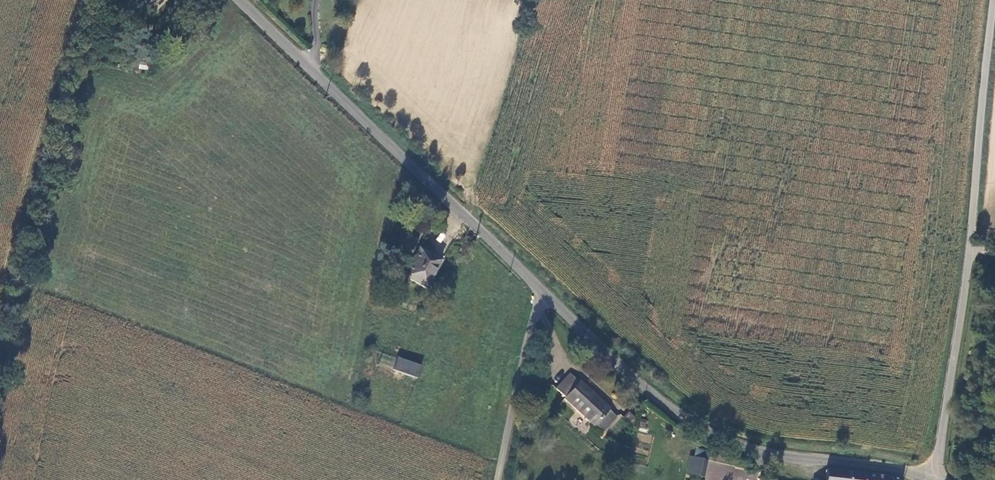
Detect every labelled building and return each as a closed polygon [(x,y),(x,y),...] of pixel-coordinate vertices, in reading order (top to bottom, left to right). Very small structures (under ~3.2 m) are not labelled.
[(140,11),(147,5),(151,9),(159,0),(130,0),(140,11)] [(403,278),(426,290),(441,261),(418,249),(403,278)] [(397,359),(393,370),(416,379),(421,367),(397,359)] [(555,391),(565,400),(579,384),(569,375),(555,391)] [(579,384),(565,400),(593,425),(594,424),(601,430),(614,415),(608,409),(609,408),(580,383),(579,384)] [(638,430),(644,431),(647,422),(641,420),(638,430)] [(693,457),(688,456),(685,474),(703,478),(708,451),(695,449),(693,457)] [(827,467),(825,479),(899,479),(900,478),(827,467)]
